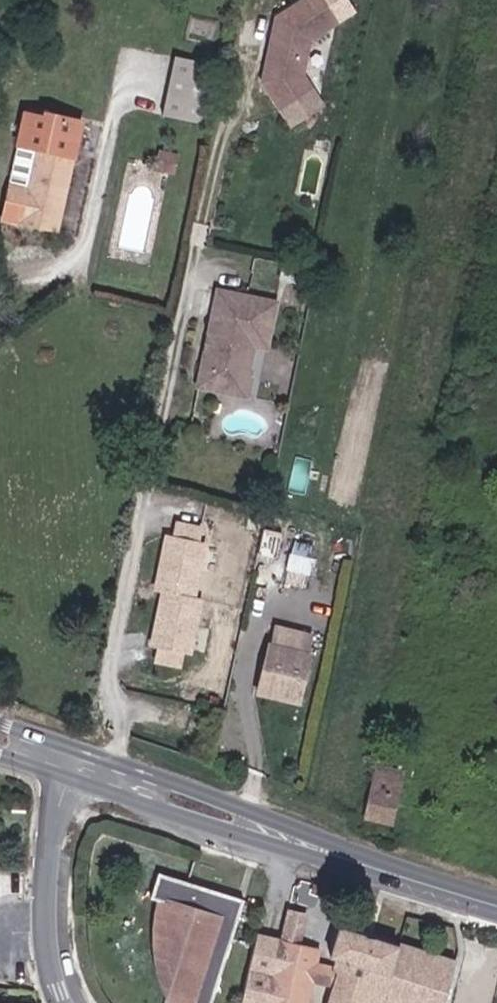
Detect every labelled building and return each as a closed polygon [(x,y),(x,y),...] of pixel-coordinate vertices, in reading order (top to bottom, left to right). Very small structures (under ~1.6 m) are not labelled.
[(332,0),(295,0),(282,9),(267,75),(285,101),(316,81),(307,68),(315,32),(342,14),(332,0)] [(201,107),(214,49),(179,41),(167,100),(201,107)] [(83,121),(47,115),(30,112),(7,216),(29,224),(61,230),(83,121)] [(276,298),(219,286),(208,333),(213,335),(198,381),(247,392),(251,375),(246,374),(231,370),(235,351),(252,340),(254,327),(269,330),(276,298)] [(266,343),(269,330),(254,327),(252,340),(235,351),(231,370),(246,374),(254,340),(266,343)] [(199,524),(175,519),(172,531),(196,536),(199,524)] [(154,586),(161,587),(156,611),(160,612),(150,642),(156,642),(180,648),(186,649),(199,594),(191,592),(203,538),(196,536),(172,531),(166,530),(164,560),(154,586)] [(156,642),(153,656),(178,660),(180,648),(156,642)] [(304,661),(265,652),(255,699),(294,708),(304,661)] [(398,824),(410,776),(382,769),(370,818),(398,824)] [(162,875),(154,901),(160,904),(158,917),(156,928),(156,950),(157,970),(161,987),(167,1002),(216,1002),(248,902),(162,875)] [(370,1000),(382,1002),(448,1002),(458,958),(340,930),(333,958),(339,960),(336,970),(318,965),(321,949),(302,945),(309,917),(290,912),(283,941),(262,935),(245,1002),(312,1002),(317,983),(336,988),(333,1002),(370,1002),(370,1000)]
